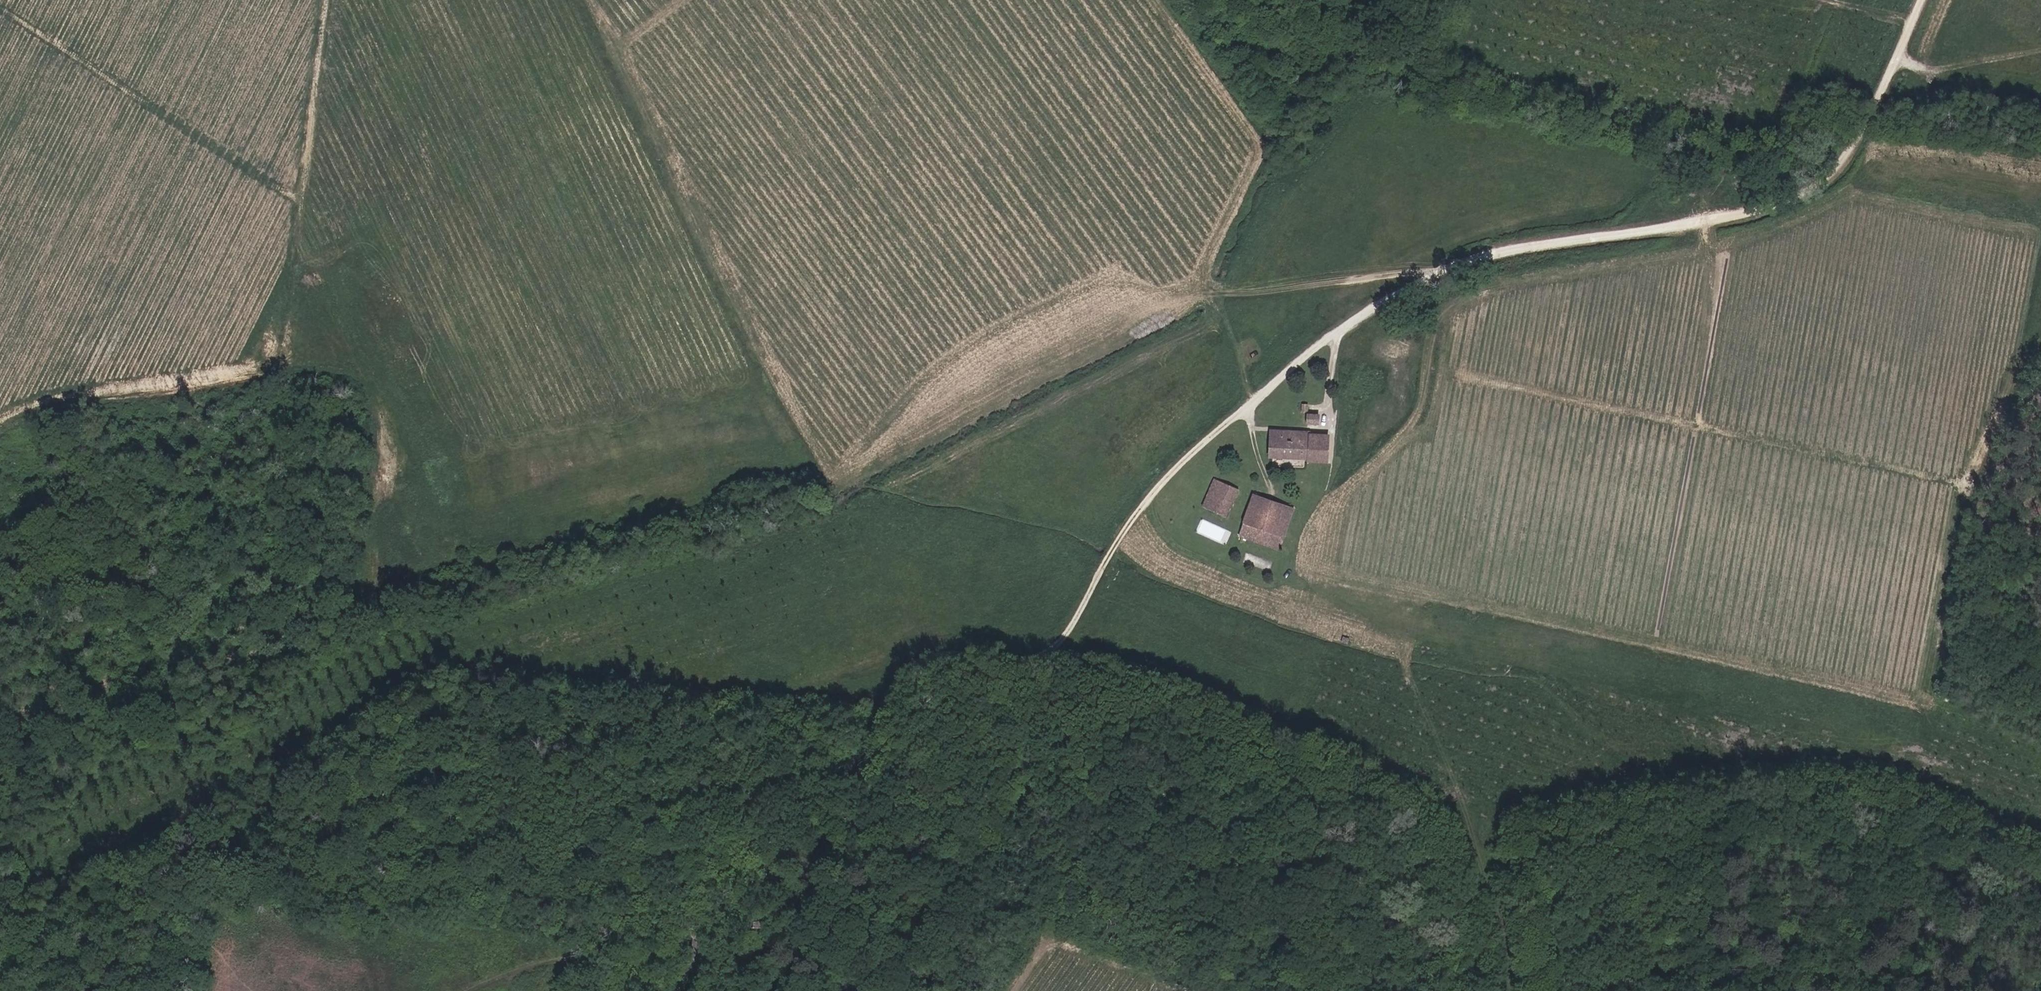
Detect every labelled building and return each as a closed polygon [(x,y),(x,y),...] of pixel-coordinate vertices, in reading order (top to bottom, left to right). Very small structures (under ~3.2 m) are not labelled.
[(1309,414),(1308,423),(1320,423),(1321,415),(1309,414)] [(1311,458),(1312,430),(1274,429),(1273,456),(1311,458)] [(1218,479),(1204,507),(1228,518),(1241,489),(1218,479)] [(1297,508),(1256,495),(1245,525),(1241,536),(1281,550),(1297,508)] [(1197,530),(1218,540),(1223,527),(1203,518),(1197,530)]
